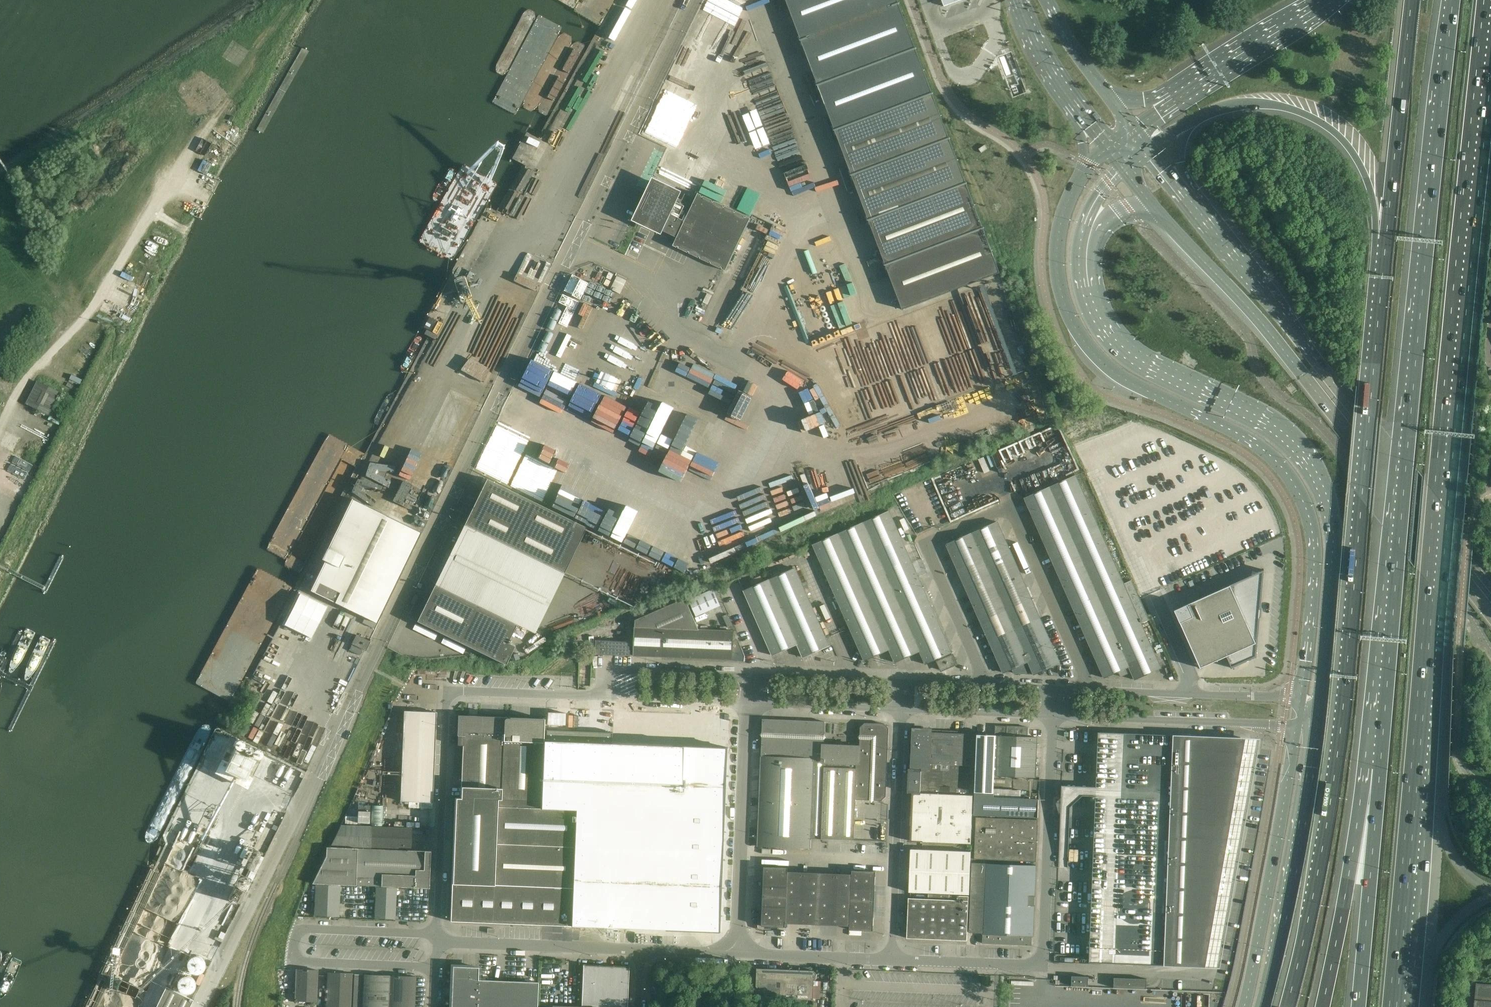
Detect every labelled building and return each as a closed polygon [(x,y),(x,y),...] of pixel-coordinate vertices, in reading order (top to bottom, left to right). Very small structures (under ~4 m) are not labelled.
[(916,48),(915,47),(899,5),(899,4),(899,3),(898,3),(897,0),(786,0),(800,39),(800,40),(800,41),(801,42),(817,84),(817,85),(816,85),(817,86),(916,48)] [(916,48),(817,86),(818,87),(834,129),(834,130),(833,130),(833,131),(834,131),(933,93),(932,92),(916,50),(916,49),(916,48)] [(933,93),(834,131),(835,131),(851,174),(850,175),(850,176),(851,176),(852,176),(869,221),(902,310),(1000,273),(966,184),(949,140),(950,139),(950,138),(949,138),(948,137),(932,95),(933,94),(933,93)] [(985,145),(979,149),(981,153),(987,149),(985,145)] [(698,193),(695,199),(689,197),(684,195),(682,200),(676,198),(679,193),(654,181),(647,196),(651,198),(650,200),(647,201),(646,201),(646,202),(648,205),(647,207),(668,216),(661,231),(677,238),(673,246),(726,271),(751,219),(698,193)] [(643,205),(636,220),(660,232),(661,231),(668,216),(647,207),(643,205)] [(650,302),(615,285),(612,291),(647,307),(650,302)] [(35,380),(25,402),(49,414),(59,391),(35,380)] [(0,444),(0,445),(13,451),(20,438),(6,431),(0,444)] [(23,497),(37,469),(27,464),(22,474),(0,463),(0,485),(23,497)] [(1038,472),(1015,481),(1017,487),(1040,478),(1038,472)] [(1032,517),(1092,652),(1104,678),(1118,672),(1121,677),(1131,672),(1135,679),(1161,668),(1141,623),(1149,619),(1137,593),(1131,581),(1124,584),(1109,551),(1114,550),(1109,539),(1104,541),(1094,517),(1075,476),(1024,499),(1032,517)] [(486,479),(464,524),(555,569),(577,523),(486,479)] [(376,623),(421,532),(352,498),(328,548),(327,548),(322,559),(325,560),(310,590),(347,608),(345,613),(363,622),(365,617),(376,623)] [(925,664),(951,652),(892,517),(889,512),(877,517),(838,534),(889,650),(895,663),(920,652),(925,664)] [(1032,599),(998,522),(946,545),(980,621),(1032,599)] [(813,545),(861,652),(864,661),(889,650),(838,534),(813,545)] [(829,646),(826,639),(795,569),(769,580),(797,644),(803,657),(829,646)] [(1174,610),(1200,668),(1226,656),(1231,668),(1256,657),(1264,570),(1174,610)] [(769,580),(744,591),(773,655),(797,644),(769,580)] [(516,625),(434,585),(416,621),(505,665),(514,646),(507,643),(516,625)] [(658,628),(663,628),(699,629),(685,598),(636,620),(636,627),(658,628)] [(980,621),(986,635),(989,641),(1014,630),(1040,618),(1032,599),(980,621)] [(1014,630),(1030,666),(1034,674),(1060,663),(1040,618),(1014,630)] [(634,656),(662,657),(663,628),(658,628),(636,627),(635,627),(634,656)] [(734,631),(699,629),(663,628),(662,657),(732,660),(745,660),(745,657),(739,641),(733,641),(734,631)] [(989,641),(1002,671),(1003,673),(1012,669),(1014,673),(1030,666),(1014,630),(989,641)] [(352,644),(365,650),(370,642),(357,635),(352,644)] [(597,641),(596,653),(596,654),(630,656),(631,643),(597,641)] [(953,655),(938,662),(942,671),(956,664),(953,655)] [(1030,666),(1014,673),(1034,674),(1030,666)] [(506,734),(543,735),(544,719),(543,719),(509,717),(509,718),(507,718),(507,717),(477,716),(477,710),(469,709),(469,715),(458,715),(457,735),(457,736),(457,745),(462,746),(463,736),(463,732),(506,734)] [(403,711),(400,801),(432,803),(436,712),(403,711)] [(802,720),(762,719),(762,739),(761,750),(761,753),(761,756),(761,759),(761,765),(760,790),(759,798),(759,803),(759,812),(811,815),(813,783),(813,778),(807,778),(808,758),(814,758),(814,761),(820,761),(821,761),(821,759),(823,759),(824,745),(825,721),(802,720)] [(860,727),(860,746),(859,763),(856,763),(821,761),(820,761),(819,778),(813,778),(813,783),(839,784),(839,791),(823,791),(821,838),(821,839),(853,840),(853,839),(855,800),(875,800),(882,801),(886,797),(889,728),(885,724),(865,723),(860,727)] [(993,789),(993,776),(993,775),(996,775),(996,776),(1028,777),(1036,777),(1039,777),(1040,766),(1036,766),(1038,738),(1027,737),(1027,727),(1008,726),(996,726),(995,736),(977,735),(975,791),(993,792),(993,789)] [(913,755),(912,769),(929,770),(930,763),(931,733),(931,730),(914,729),(913,755)] [(463,736),(462,746),(460,798),(496,799),(495,845),(574,848),(575,810),(540,808),(543,741),(543,735),(506,734),(463,732),(463,736)] [(931,733),(930,763),(974,765),(976,735),(931,733)] [(1231,790),(1234,778),(1241,738),(1174,735),(1138,734),(1124,733),(1122,789),(1171,791),(1180,791),(1180,788),(1231,790)] [(237,738),(226,761),(221,758),(214,773),(247,789),(252,778),(245,774),(253,756),(258,759),(261,751),(237,738)] [(543,741),(540,808),(575,810),(571,927),(722,932),(728,748),(543,741)] [(860,746),(824,745),(823,759),(821,759),(821,761),(856,763),(859,763),(860,746)] [(813,778),(819,778),(820,761),(814,761),(814,758),(808,758),(807,778),(813,778)] [(973,794),(973,793),(974,765),(930,763),(929,770),(912,769),(909,769),(908,792),(912,793),(916,793),(916,792),(944,793),(973,794)] [(810,838),(821,838),(823,791),(839,791),(839,784),(813,783),(811,815),(810,838)] [(1170,836),(1223,838),(1231,790),(1180,788),(1180,791),(1171,791),(1122,789),(1119,846),(1169,848),(1170,836)] [(1039,800),(1021,799),(1021,790),(993,789),(993,792),(975,791),(974,815),(1038,817),(1039,800)] [(912,793),(911,816),(972,819),(973,794),(944,793),(916,792),(916,793),(912,793)] [(455,798),(451,883),(493,885),(495,845),(496,799),(460,798),(455,798)] [(411,820),(411,811),(359,809),(358,819),(411,820)] [(810,838),(811,815),(759,812),(759,814),(759,818),(758,828),(758,832),(758,846),(809,848),(809,849),(811,849),(811,839),(810,839),(810,838)] [(972,819),(911,816),(910,842),(971,844),(972,819)] [(975,838),(1037,841),(1038,820),(976,817),(975,838)] [(1059,858),(1058,868),(1068,868),(1068,858),(1070,817),(1060,817),(1059,858)] [(411,848),(412,828),(358,826),(349,826),(341,825),(331,846),(370,848),(370,846),(411,848)] [(1169,848),(1119,846),(1118,892),(1165,893),(1165,889),(1214,890),(1223,838),(1170,836),(1169,848)] [(1036,862),(1037,841),(975,838),(974,860),(1036,862)] [(574,848),(495,845),(493,885),(572,888),(574,848)] [(430,851),(373,849),(326,847),(325,856),(312,883),(355,885),(429,888),(430,851)] [(909,898),(907,924),(907,939),(967,941),(969,895),(971,852),(910,849),(909,892),(928,893),(928,899),(909,898)] [(1032,946),(1033,936),(1036,866),(972,863),(970,932),(982,933),(982,934),(983,934),(999,935),(999,944),(1032,946)] [(788,867),(764,866),(761,926),(785,927),(786,921),(850,924),(849,930),(873,931),(876,871),(852,870),(852,876),(788,873),(788,867)] [(572,888),(493,885),(451,883),(450,921),(571,926),(572,888)] [(339,886),(315,885),(314,915),(338,916),(339,886)] [(404,889),(396,888),(375,887),(374,918),(395,919),(395,898),(398,898),(398,899),(404,900),(404,889)] [(1164,966),(1200,967),(1214,890),(1165,889),(1165,893),(1118,892),(1115,964),(1164,966)] [(983,944),(999,944),(999,935),(983,934),(983,944)] [(209,967),(186,955),(183,961),(180,959),(156,1006),(190,1006),(207,973),(206,972),(209,967)] [(629,966),(582,965),(581,1006),(553,1006),(627,1006),(629,966)] [(478,980),(478,967),(453,966),(451,1006),(477,1006),(478,980)] [(813,970),(758,968),(757,997),(757,998),(757,997),(812,999),(812,1000),(813,970)] [(316,1002),(318,971),(296,970),(295,1001),(295,1003),(299,1003),(299,1001),(316,1002)] [(326,1006),(351,1006),(352,974),(328,973),(326,1006)] [(370,975),(355,975),(353,1006),(389,1006),(390,976),(370,975)] [(416,977),(390,976),(389,1006),(415,1006),(416,977)] [(1088,987),(1089,977),(1072,976),(1071,986),(1088,987)] [(1146,989),(1147,979),(1114,978),(1114,988),(1146,989)] [(538,982),(478,980),(477,1006),(537,1006),(538,982)] [(1476,983),(1473,1006),(1490,1006),(1490,985),(1476,983)]
